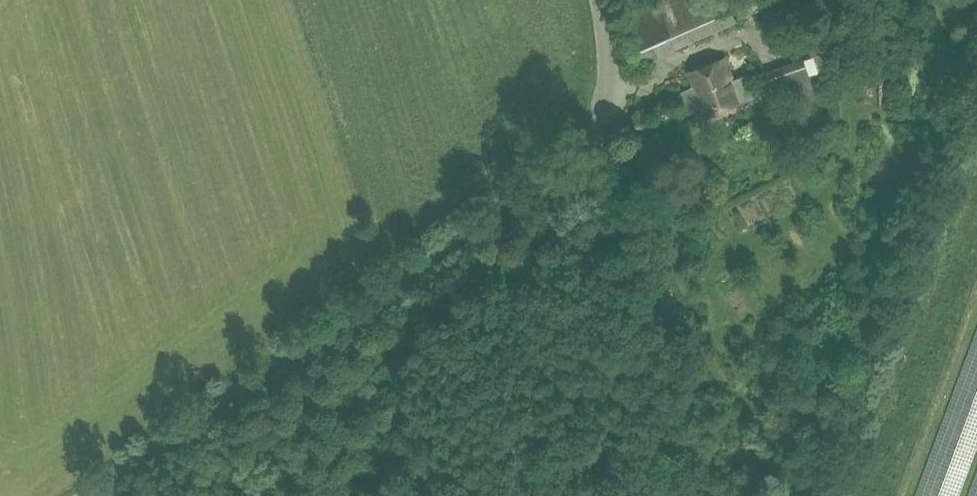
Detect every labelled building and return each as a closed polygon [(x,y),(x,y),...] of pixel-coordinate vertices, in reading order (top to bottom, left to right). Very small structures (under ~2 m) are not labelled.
[(638,63),(737,19),(737,18),(777,0),(656,0),(625,14),(627,19),(620,22),(638,63)] [(691,111),(700,106),(704,115),(752,99),(744,77),(733,80),(725,58),(687,70),(693,86),(681,92),(634,114),(643,134),(691,111)] [(815,97),(803,59),(764,72),(773,94),(787,89),(792,105),(815,97)]
